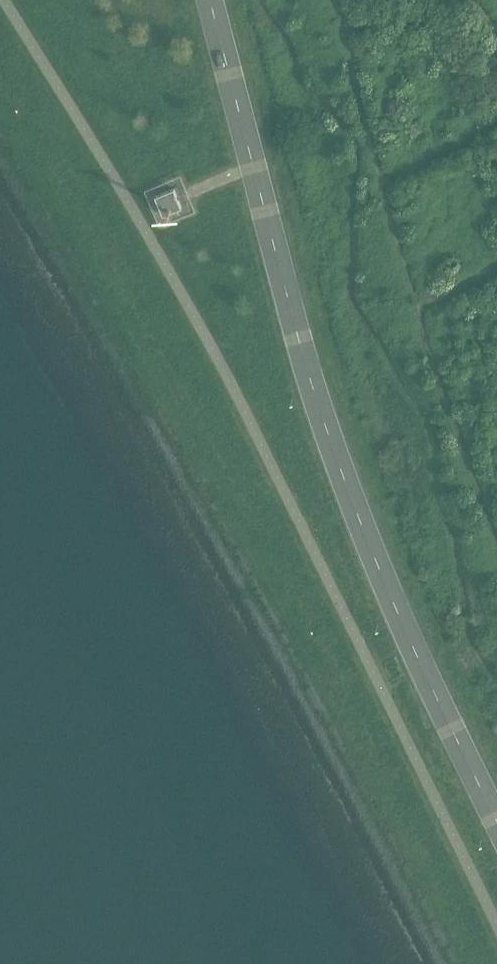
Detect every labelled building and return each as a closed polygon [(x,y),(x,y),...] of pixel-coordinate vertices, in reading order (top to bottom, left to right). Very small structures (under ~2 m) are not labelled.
[(182,207),(175,189),(156,197),(164,215),(182,207)]
